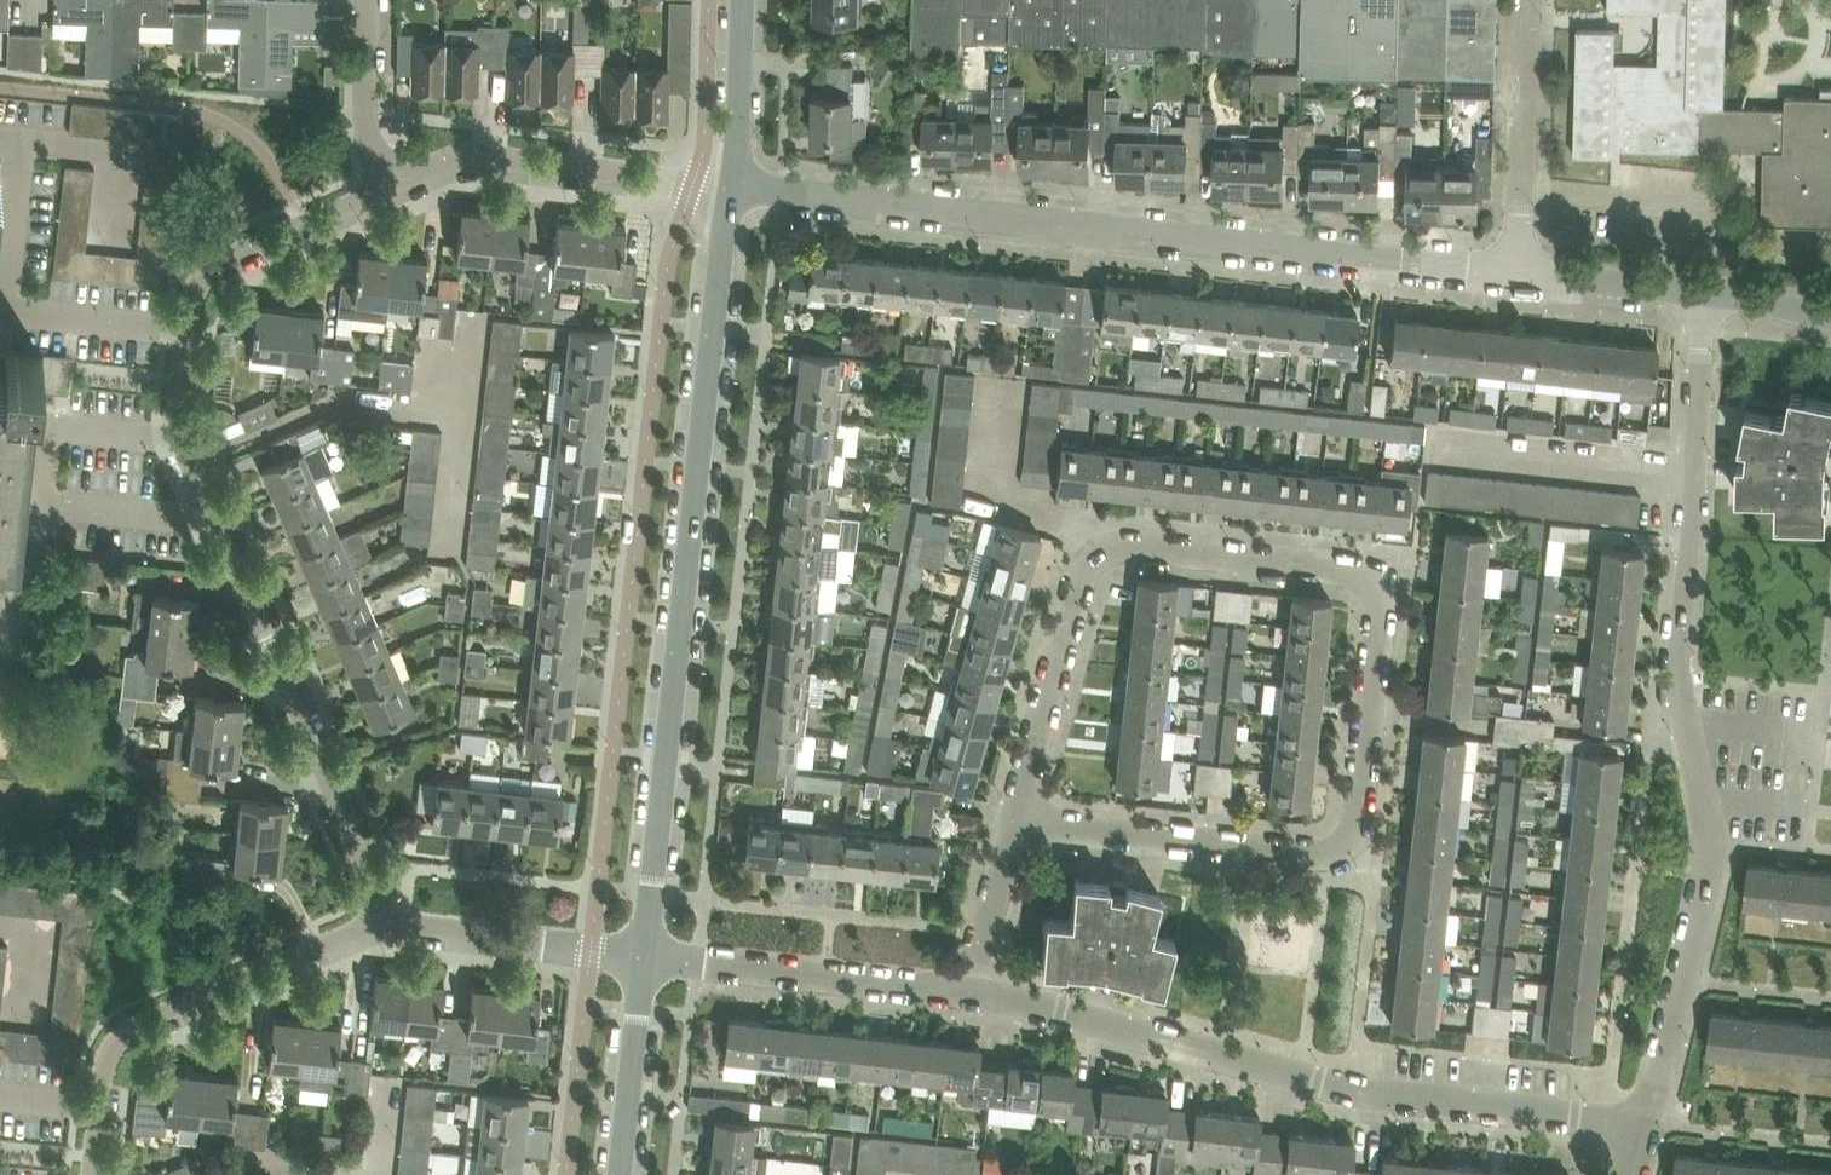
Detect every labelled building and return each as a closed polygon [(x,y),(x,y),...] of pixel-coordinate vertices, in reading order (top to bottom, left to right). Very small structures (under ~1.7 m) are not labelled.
[(9,27),(10,0),(0,0),(0,27),(9,27)] [(113,74),(115,0),(55,0),(54,19),(88,20),(86,73),(113,74)] [(190,47),(191,11),(174,10),(174,0),(115,0),(113,74),(139,75),(140,22),(174,22),(173,46),(190,47)] [(190,47),(207,47),(207,39),(240,40),(239,82),(239,91),(265,94),(268,0),(208,0),(208,11),(191,11),(190,47)] [(265,94),(291,97),(291,84),(292,84),(294,26),(326,27),(326,51),(343,51),(344,15),(327,14),(328,0),(268,0),(265,94)] [(635,115),(668,116),(669,89),(691,90),(693,0),(670,0),(669,57),(668,67),(636,66),(635,115)] [(817,16),(858,17),(858,0),(817,0),(817,16)] [(913,51),(962,53),(963,41),(964,0),(915,0),(913,51)] [(963,41),(1012,42),(1012,40),(1013,0),(964,0),(963,41)] [(1012,40),(1060,41),(1061,0),(1013,0),(1012,40)] [(1060,41),(1108,43),(1109,0),(1061,0),(1060,41)] [(1108,43),(1204,45),(1205,0),(1109,0),(1108,43)] [(1204,45),(1203,50),(1252,52),(1254,0),(1205,0),(1204,45)] [(1303,0),(1254,0),(1252,52),(1302,54),(1303,0)] [(1350,74),(1352,0),(1303,0),(1302,54),(1301,73),(1350,74)] [(1399,75),(1401,0),(1352,0),(1350,74),(1399,75)] [(1448,76),(1449,0),(1401,0),(1399,75),(1448,76)] [(1448,76),(1496,77),(1498,0),(1449,0),(1448,76)] [(1725,0),(1608,0),(1608,10),(1620,10),(1620,8),(1660,9),(1659,65),(1615,64),(1616,29),(1577,28),(1577,30),(1579,30),(1576,153),(1575,153),(1575,155),(1613,155),(1613,144),(1623,145),(1623,148),(1701,150),(1701,148),(1732,149),(1731,150),(1733,151),(1733,149),(1765,150),(1764,181),(1762,181),(1762,200),(1763,200),(1763,223),(1830,224),(1830,226),(1830,88),(1822,87),(1822,97),(1786,96),(1785,108),(1756,107),(1757,106),(1755,106),(1755,107),(1745,106),(1723,105),(1725,0)] [(479,64),(493,64),(494,24),(479,23),(478,43),(446,42),(445,90),(478,91),(479,64)] [(507,97),(540,98),(541,49),(509,48),(510,24),(494,24),(493,64),(507,65),(507,97)] [(574,24),(574,41),(588,41),(589,25),(574,24)] [(412,89),(445,90),(446,42),(414,41),(414,32),(399,31),(398,62),(412,62),(412,89)] [(8,65),(25,67),(26,32),(9,32),(8,65)] [(25,67),(42,69),(43,33),(26,32),(25,67)] [(574,72),(589,72),(589,41),(588,41),(574,41),(573,50),(541,49),(540,98),(573,99),(574,72)] [(602,114),(635,115),(636,66),(604,65),(605,41),(589,41),(589,72),(603,72),(602,114)] [(852,115),(853,63),(828,62),(828,96),(815,95),(814,135),(832,136),(831,155),(867,156),(867,116),(852,115)] [(994,70),(994,81),(1010,81),(1010,70),(994,70)] [(1291,72),(1291,87),(1301,87),(1301,73),(1291,72)] [(1448,76),(1447,94),(1496,95),(1496,77),(1448,76)] [(1023,168),(1056,169),(1057,120),(1040,120),(1040,110),(1026,109),(1026,83),(1010,82),(1010,91),(1009,130),(1008,148),(1010,148),(1010,136),(1023,136),(1023,168)] [(959,117),(958,159),(995,159),(995,148),(995,130),(1009,130),(1010,91),(1010,83),(994,83),(994,91),(994,100),(979,100),(978,117),(959,117)] [(1090,138),(1106,139),(1107,108),(1107,84),(1090,84),(1090,111),(1076,111),(1076,120),(1057,120),(1056,169),(1090,169),(1090,138)] [(926,158),(958,159),(959,117),(943,117),(943,102),(926,102),(926,90),(912,89),(911,139),(927,140),(926,158)] [(1107,98),(1107,108),(1121,108),(1121,98),(1107,98)] [(1190,100),(1189,112),(1202,112),(1202,101),(1190,100)] [(70,130),(70,131),(83,133),(86,103),(73,102),(70,130)] [(86,103),(83,133),(97,134),(100,105),(86,103)] [(100,105),(97,134),(110,136),(113,106),(100,105)] [(113,106),(110,136),(123,137),(126,108),(113,106)] [(1381,106),(1381,120),(1397,121),(1397,106),(1381,106)] [(126,108),(123,137),(137,138),(141,109),(126,108)] [(1106,139),(1106,149),(1120,149),(1119,179),(1153,180),(1154,137),(1154,121),(1139,121),(1139,120),(1121,120),(1121,108),(1107,108),(1106,139)] [(1187,154),(1202,155),(1202,120),(1202,115),(1202,112),(1189,112),(1188,112),(1188,121),(1174,121),(1174,117),(1169,112),(1154,112),(1154,137),(1153,180),(1187,180),(1187,154)] [(1216,190),(1251,190),(1251,146),(1232,145),(1232,134),(1217,134),(1217,120),(1216,120),(1202,120),(1202,155),(1202,158),(1217,158),(1216,190)] [(1313,200),(1347,201),(1348,155),(1330,155),(1330,143),(1314,143),(1315,121),(1299,121),(1299,122),(1299,160),(1299,173),(1300,173),(1300,164),(1314,164),(1313,200)] [(1348,155),(1347,201),(1381,202),(1381,193),(1382,166),(1396,166),(1397,131),(1397,122),(1381,121),(1381,125),(1366,125),(1366,143),(1366,155),(1348,155)] [(1285,159),(1299,160),(1299,122),(1284,122),(1284,135),(1268,135),(1268,146),(1251,146),(1251,190),(1262,191),(1262,192),(1279,192),(1279,191),(1284,191),(1285,159)] [(1396,166),(1396,179),(1398,179),(1398,178),(1411,179),(1411,212),(1443,212),(1444,166),(1444,154),(1425,154),(1412,153),(1412,132),(1397,131),(1396,166)] [(1417,152),(1438,153),(1440,133),(1418,132),(1417,152)] [(1444,166),(1443,212),(1462,212),(1462,214),(1468,214),(1468,213),(1478,213),(1479,189),(1492,189),(1492,194),(1493,194),(1494,134),(1478,134),(1478,155),(1464,155),(1463,167),(1444,166)] [(148,156),(147,167),(176,170),(177,159),(148,156)] [(66,164),(65,176),(94,179),(95,167),(66,164)] [(147,167),(145,181),(175,185),(176,170),(147,167)] [(65,176),(64,190),(92,193),(94,179),(65,176)] [(145,181),(144,196),(173,199),(175,185),(145,181)] [(64,190),(62,203),(91,206),(92,193),(64,190)] [(144,196),(142,210),(171,213),(173,199),(144,196)] [(62,203),(61,217),(89,220),(91,206),(62,203)] [(456,255),(490,259),(496,211),(462,207),(456,255)] [(142,210),(141,224),(170,228),(171,213),(142,210)] [(516,282),(537,284),(540,250),(526,249),(530,215),(496,211),(490,259),(518,262),(516,282)] [(537,284),(533,314),(553,316),(557,286),(557,283),(567,284),(569,268),(587,270),(592,222),(583,221),(584,214),(559,211),(559,218),(555,252),(540,250),(537,284)] [(61,217),(59,230),(88,233),(89,220),(61,217)] [(626,226),(592,222),(587,270),(614,273),(612,293),(632,295),(636,261),(622,259),(626,226)] [(141,224),(140,235),(169,238),(170,228),(141,224)] [(55,274),(55,276),(74,278),(78,247),(86,248),(88,233),(59,230),(55,274)] [(138,253),(138,254),(146,255),(143,286),(151,287),(163,288),(164,285),(166,258),(169,238),(140,235),(138,253)] [(78,247),(74,278),(96,280),(99,251),(86,249),(86,248),(78,247)] [(360,250),(356,283),(342,281),(339,314),(387,319),(394,253),(360,250)] [(99,251),(96,280),(109,282),(112,252),(99,251)] [(839,293),(840,293),(844,258),(820,255),(820,252),(813,251),(811,267),(792,265),(789,294),(809,296),(808,302),(823,304),(824,298),(839,300),(839,293)] [(112,252),(109,282),(122,283),(125,254),(112,252)] [(394,253),(388,307),(411,309),(410,315),(412,315),(411,322),(419,323),(420,310),(436,312),(438,292),(424,291),(427,257),(394,253)] [(125,254),(122,283),(143,286),(146,255),(138,254),(137,255),(125,254)] [(870,303),(872,297),(876,261),(850,258),(850,255),(844,255),(844,258),(840,293),(856,295),(855,302),(870,303)] [(902,307),(903,300),(907,264),(882,261),(882,259),(876,258),(876,261),(872,297),(887,299),(887,305),(902,307)] [(933,310),(934,304),(938,268),(913,265),(913,263),(908,262),(907,264),(903,300),(919,302),(918,308),(933,310)] [(965,313),(966,306),(969,271),(944,269),(944,266),(938,265),(938,268),(934,304),(951,305),(950,312),(965,313)] [(996,317),(997,309),(1001,274),(976,272),(976,269),(970,269),(969,271),(966,306),(981,308),(980,315),(996,317)] [(1027,320),(1028,313),(1032,278),(1006,275),(1006,273),(1001,272),(1001,274),(997,309),(1013,311),(1013,318),(1027,320)] [(1032,278),(1028,313),(1044,314),(1043,321),(1059,323),(1064,279),(1062,279),(1062,281),(1037,278),(1037,277),(1032,276),(1032,278)] [(440,278),(439,292),(457,293),(459,280),(440,278)] [(633,283),(632,295),(647,296),(648,285),(633,283)] [(1132,344),(1134,325),(1138,291),(1111,288),(1111,285),(1108,285),(1102,334),(1117,336),(1116,342),(1132,344)] [(1150,334),(1166,336),(1171,294),(1143,291),(1144,289),(1138,288),(1138,291),(1134,325),(1151,327),(1150,334)] [(434,333),(454,335),(458,294),(438,292),(436,312),(434,333)] [(1197,339),(1197,332),(1201,298),(1175,295),(1175,292),(1171,292),(1171,294),(1166,336),(1182,337),(1181,348),(1196,350),(1197,339)] [(1228,343),(1229,336),(1233,301),(1207,298),(1207,296),(1202,295),(1201,298),(1197,332),(1214,334),(1213,341),(1228,343)] [(1260,340),(1261,340),(1264,305),(1238,302),(1238,299),(1233,299),(1233,301),(1229,336),(1245,338),(1245,345),(1259,346),(1260,340)] [(251,350),(285,354),(290,306),(257,302),(251,350)] [(1291,343),(1292,343),(1295,308),(1269,305),(1270,303),(1265,302),(1264,305),(1261,340),(1276,342),(1275,348),(1290,350),(1291,343)] [(310,377),(331,379),(334,345),(321,344),(324,309),(290,306),(285,354),(312,357),(310,377)] [(1322,353),(1323,347),(1327,312),(1301,309),(1301,306),(1296,306),(1295,308),(1292,343),(1308,345),(1307,351),(1322,353)] [(1327,312),(1323,347),(1338,349),(1338,355),(1354,357),(1359,312),(1357,312),(1357,315),(1331,312),(1332,310),(1327,309),(1327,312)] [(418,331),(434,333),(436,312),(420,310),(419,323),(418,331)] [(494,318),(493,334),(521,337),(523,321),(494,318)] [(1392,359),(1421,362),(1426,321),(1425,321),(1425,322),(1399,320),(1399,318),(1396,318),(1392,359)] [(1025,361),(1023,373),(1075,378),(1082,322),(1067,321),(1062,365),(1025,361)] [(1421,362),(1450,366),(1455,326),(1428,323),(1428,322),(1426,321),(1421,362)] [(1082,322),(1075,378),(1089,380),(1095,324),(1082,322)] [(1450,366),(1479,369),(1484,328),(1482,328),(1482,329),(1455,326),(1450,366)] [(572,327),(568,359),(611,364),(614,332),(572,327)] [(1479,369),(1508,372),(1512,332),(1485,329),(1486,328),(1484,328),(1479,369)] [(802,344),(834,347),(836,333),(804,330),(802,344)] [(1508,372),(1537,375),(1541,333),(1541,335),(1512,332),(1508,372)] [(842,350),(865,352),(867,335),(844,333),(842,350)] [(1537,375),(1566,378),(1570,338),(1544,335),(1544,334),(1541,333),(1537,375)] [(493,334),(491,349),(520,352),(521,337),(493,334)] [(867,335),(865,352),(891,355),(893,338),(867,335)] [(1566,378),(1594,381),(1599,339),(1599,341),(1570,338),(1566,378)] [(1594,381),(1623,385),(1628,345),(1601,342),(1601,339),(1599,339),(1594,381)] [(904,356),(928,359),(930,342),(906,340),(904,356)] [(930,342),(928,359),(954,362),(955,345),(930,342)] [(354,347),(334,345),(331,379),(351,381),(354,347)] [(1623,385),(1622,399),(1651,402),(1653,388),(1657,346),(1655,346),(1654,348),(1628,345),(1624,380),(1623,385)] [(491,349),(489,364),(518,368),(520,352),(491,349)] [(8,539),(18,540),(21,515),(32,409),(35,385),(56,387),(58,374),(64,375),(66,358),(0,351),(0,538),(8,539)] [(798,383),(800,383),(842,387),(849,388),(851,372),(844,371),(846,356),(802,351),(801,354),(804,354),(801,379),(799,379),(798,383)] [(971,352),(969,367),(990,369),(992,354),(971,352)] [(992,354),(990,369),(1014,372),(1016,357),(992,354)] [(382,357),(379,384),(412,387),(415,361),(382,357)] [(553,359),(550,387),(565,389),(565,390),(607,394),(611,364),(568,359),(568,360),(553,359)] [(489,364),(488,380),(516,383),(518,368),(489,364)] [(925,366),(922,397),(936,399),(939,368),(925,366)] [(1136,370),(1134,385),(1158,388),(1160,373),(1136,370)] [(945,373),(943,390),(973,393),(974,377),(945,373)] [(1160,373),(1158,388),(1160,388),(1181,390),(1182,390),(1183,376),(1160,373)] [(1196,391),(1196,392),(1220,395),(1222,380),(1198,377),(1196,391)] [(1352,378),(1348,409),(1363,410),(1366,379),(1352,378)] [(488,380),(486,395),(515,398),(516,383),(488,380)] [(1222,380),(1220,395),(1223,395),(1244,397),(1246,383),(1222,380)] [(1369,412),(1384,413),(1387,382),(1372,381),(1369,412)] [(795,414),(797,414),(839,418),(841,403),(842,387),(800,383),(797,410),(795,409),(795,414)] [(1033,383),(1031,397),(1060,401),(1061,386),(1033,383)] [(1260,384),(1259,399),(1283,402),(1284,387),(1260,384)] [(1075,385),(1073,403),(1097,405),(1099,388),(1075,385)] [(1284,387),(1283,402),(1285,402),(1306,404),(1307,404),(1308,390),(1284,387)] [(1099,388),(1097,405),(1121,408),(1123,390),(1099,388)] [(565,390),(561,420),(604,425),(607,394),(565,390)] [(943,390),(942,406),(971,409),(973,393),(943,390)] [(1132,391),(1130,409),(1154,411),(1156,394),(1132,391)] [(1793,522),(1793,520),(1828,521),(1828,498),(1829,498),(1830,477),(1826,477),(1827,462),(1830,443),(1830,399),(1791,391),(1787,414),(1773,412),(1772,413),(1748,408),(1740,446),(1739,492),(1764,493),(1764,494),(1778,496),(1777,519),(1779,519),(1779,520),(1793,522)] [(1156,394),(1154,411),(1179,414),(1181,397),(1156,394)] [(486,395),(484,411),(513,414),(515,398),(486,395)] [(270,397),(239,411),(247,428),(277,414),(270,397)] [(922,397),(919,421),(933,423),(936,399),(922,397)] [(1031,397),(1030,412),(1058,415),(1060,401),(1031,397)] [(1189,398),(1187,415),(1212,418),(1214,400),(1189,398)] [(1214,400),(1212,418),(1237,420),(1238,403),(1214,400)] [(1247,404),(1245,421),(1270,424),(1272,407),(1247,404)] [(1417,404),(1415,417),(1437,419),(1438,406),(1417,404)] [(942,406),(940,423),(969,426),(971,409),(942,406)] [(1272,407),(1270,424),(1295,427),(1297,410),(1272,407)] [(1450,421),(1473,423),(1475,410),(1451,408),(1450,421)] [(1303,410),(1301,428),(1328,430),(1330,413),(1303,410)] [(1475,410),(1473,423),(1494,426),(1496,412),(1475,410)] [(484,411),(482,426),(511,429),(513,414),(484,411)] [(1030,412),(1028,426),(1057,429),(1058,415),(1030,412)] [(1330,413),(1328,430),(1353,433),(1355,416),(1330,413)] [(792,440),(791,445),(793,445),(829,449),(835,449),(856,451),(859,423),(839,421),(839,418),(797,414),(794,440),(792,440)] [(1507,427),(1531,430),(1532,416),(1509,414),(1507,427)] [(1532,416),(1531,430),(1552,432),(1554,419),(1532,416)] [(1362,417),(1360,434),(1385,437),(1387,420),(1362,417)] [(264,467),(277,496),(316,479),(334,471),(321,442),(331,438),(322,419),(271,441),(280,460),(264,467)] [(545,419),(543,432),(552,433),(550,450),(558,451),(601,456),(604,425),(561,420),(545,419)] [(1387,420),(1385,437),(1407,439),(1409,422),(1387,420)] [(1565,433),(1588,436),(1590,423),(1567,420),(1565,433)] [(940,423),(938,439),(968,442),(969,426),(940,423)] [(1590,423),(1588,436),(1610,438),(1611,425),(1590,423)] [(1616,439),(1646,442),(1648,427),(1618,424),(1616,439)] [(482,426),(481,441),(509,445),(511,429),(482,426)] [(1028,426),(1026,441),(1055,444),(1057,429),(1028,426)] [(414,428),(412,444),(441,447),(443,431),(414,428)] [(917,436),(915,459),(929,461),(932,438),(917,436)] [(938,439),(937,456),(966,459),(968,442),(938,439)] [(481,441),(479,457),(508,460),(509,445),(481,441)] [(1026,441),(1025,455),(1054,458),(1055,444),(1026,441)] [(1077,490),(1087,492),(1092,450),(1076,449),(1076,445),(1063,443),(1058,488),(1060,488),(1060,487),(1077,489),(1077,490)] [(412,444),(410,460),(440,463),(441,447),(412,444)] [(787,476),(789,476),(826,481),(827,464),(834,465),(835,449),(829,449),(793,445),(790,472),(788,472),(787,476)] [(1100,491),(1116,493),(1121,449),(1107,448),(1107,452),(1092,450),(1087,492),(1100,493),(1100,491)] [(1135,496),(1145,498),(1149,457),(1133,455),(1134,451),(1121,449),(1116,493),(1135,495),(1135,496)] [(558,451),(555,482),(597,487),(601,456),(558,451)] [(1158,497),(1174,499),(1179,456),(1165,454),(1165,459),(1149,457),(1145,498),(1158,499),(1158,497)] [(1025,455),(1023,470),(1052,473),(1054,458),(1025,455)] [(937,456),(935,472),(964,475),(966,459),(937,456)] [(1191,503),(1203,504),(1207,463),(1192,461),(1192,457),(1179,456),(1174,499),(1191,501),(1191,503)] [(479,457),(477,472),(506,475),(508,460),(479,457)] [(912,490),(911,493),(913,493),(925,495),(926,491),(929,461),(915,459),(912,490)] [(410,460),(409,476),(438,479),(440,463),(410,460)] [(1216,504),(1232,505),(1237,462),(1223,460),(1222,465),(1207,463),(1203,504),(1216,506),(1216,504)] [(1249,509),(1260,510),(1265,469),(1250,468),(1250,463),(1237,462),(1232,505),(1249,507),(1249,509)] [(1273,510),(1290,511),(1294,468),(1281,467),(1280,471),(1265,469),(1260,510),(1273,512),(1273,510)] [(1302,515),(1318,516),(1323,476),(1307,474),(1308,470),(1294,468),(1290,511),(1303,513),(1302,515)] [(1023,470),(1022,482),(1051,485),(1052,473),(1023,470)] [(1425,501),(1438,503),(1441,472),(1428,471),(1425,501)] [(477,472),(476,488),(504,491),(506,475),(477,472)] [(935,472),(933,488),(963,491),(964,475),(935,472)] [(1438,503),(1451,504),(1454,474),(1441,472),(1438,503)] [(1330,516),(1347,518),(1352,474),(1339,473),(1338,478),(1323,476),(1318,516),(1330,518),(1330,516)] [(1364,522),(1376,523),(1380,482),(1365,480),(1365,476),(1352,474),(1347,518),(1364,520),(1364,522)] [(1451,504),(1464,505),(1468,475),(1454,474),(1451,504)] [(1464,505),(1478,507),(1481,477),(1468,475),(1464,505)] [(409,476),(407,492),(436,495),(438,479),(409,476)] [(784,502),(784,507),(786,507),(828,512),(828,513),(836,513),(838,499),(834,495),(836,482),(832,481),(826,481),(789,476),(786,502),(784,502)] [(1478,507),(1491,508),(1494,478),(1481,477),(1478,507)] [(1491,508),(1504,510),(1508,480),(1494,478),(1491,508)] [(277,496),(289,524),(328,507),(316,479),(277,496)] [(1380,482),(1376,523),(1386,524),(1386,522),(1403,524),(1403,526),(1405,526),(1410,481),(1396,480),(1396,484),(1380,482)] [(1504,510),(1517,511),(1521,481),(1508,480),(1504,510)] [(1517,511),(1531,513),(1534,482),(1521,481),(1517,511)] [(555,482),(551,514),(594,519),(597,487),(555,482)] [(1531,513),(1544,514),(1547,484),(1534,482),(1531,513)] [(1544,514),(1557,516),(1561,485),(1547,484),(1544,514)] [(1557,516),(1570,517),(1574,487),(1561,485),(1557,516)] [(1570,517),(1584,519),(1587,488),(1574,487),(1570,517)] [(476,488),(474,503),(503,506),(504,491),(476,488)] [(933,488),(932,502),(961,505),(963,491),(933,488)] [(1584,519),(1597,520),(1600,490),(1587,488),(1584,519)] [(1597,520),(1610,522),(1614,491),(1600,490),(1597,520)] [(1610,522),(1624,523),(1627,493),(1614,491),(1610,522)] [(407,492),(405,508),(434,511),(436,495),(407,492)] [(1627,493),(1624,523),(1637,525),(1640,494),(1627,493)] [(897,498),(893,520),(907,523),(911,501),(897,498)] [(474,503),(472,518),(501,522),(503,506),(474,503)] [(289,524),(301,553),(341,536),(328,507),(289,524)] [(780,539),(782,539),(837,545),(841,514),(836,513),(828,513),(828,512),(786,507),(783,535),(781,534),(780,539)] [(405,508),(403,524),(432,527),(434,511),(405,508)] [(917,509),(912,531),(928,534),(947,540),(950,524),(931,520),(933,512),(931,512),(918,509),(917,509)] [(551,514),(548,545),(590,550),(594,519),(551,514)] [(472,518),(470,534),(499,537),(501,522),(472,518)] [(1530,519),(1527,542),(1541,544),(1543,521),(1530,519)] [(893,520),(888,544),(903,546),(907,523),(893,520)] [(1549,538),(1579,540),(1580,526),(1550,523),(1549,538)] [(432,527),(403,524),(401,540),(430,543),(432,527)] [(996,539),(992,554),(1032,564),(1040,536),(996,524),(992,537),(996,539)] [(301,553),(314,582),(353,565),(373,556),(361,527),(341,536),(301,553)] [(1447,531),(1444,559),(1485,563),(1489,534),(1446,529),(1446,531),(1447,531)] [(912,531),(907,559),(923,562),(942,566),(947,540),(928,534),(912,531)] [(470,534),(469,549),(497,552),(499,537),(470,534)] [(777,566),(777,569),(778,570),(821,575),(834,576),(837,545),(782,539),(779,566),(777,566)] [(548,545),(544,576),(587,580),(590,550),(548,545)] [(1602,547),(1598,576),(1641,581),(1644,554),(1645,554),(1646,552),(1622,549),(1602,547)] [(497,552),(469,549),(467,565),(496,568),(497,552)] [(984,568),(981,581),(1024,593),(1032,564),(992,554),(988,569),(984,568)] [(75,555),(72,584),(105,587),(108,559),(75,555)] [(1546,557),(1545,570),(1560,572),(1562,559),(1546,557)] [(907,559),(901,588),(918,591),(923,562),(907,559)] [(1439,587),(1439,588),(1482,593),(1485,563),(1444,559),(1441,587),(1439,587)] [(885,560),(881,582),(895,585),(900,562),(885,560)] [(314,582),(326,611),(366,594),(353,565),(314,582)] [(773,602),(775,602),(818,606),(821,575),(778,570),(775,598),(774,598),(773,602)] [(526,574),(522,604),(541,606),(584,611),(587,580),(544,576),(526,574)] [(1524,574),(1522,597),(1535,599),(1538,576),(1537,576),(1524,574)] [(1587,575),(1585,590),(1597,591),(1595,605),(1639,610),(1639,608),(1638,608),(1641,581),(1598,576),(1587,575)] [(1544,577),(1542,599),(1555,601),(1555,599),(1565,600),(1566,589),(1557,588),(1558,577),(1544,576),(1544,577)] [(1134,607),(1134,609),(1174,613),(1174,612),(1190,614),(1193,585),(1177,583),(1138,579),(1138,581),(1139,581),(1136,607),(1134,607)] [(981,594),(977,608),(1017,619),(1024,593),(981,581),(977,593),(981,594)] [(881,582),(876,607),(891,609),(895,585),(881,582)] [(474,586),(473,599),(491,601),(493,588),(474,586)] [(901,588),(896,617),(912,620),(918,591),(901,588)] [(1231,589),(1217,588),(1214,616),(1228,618),(1231,589)] [(1441,589),(1437,617),(1479,622),(1482,593),(1439,588),(1441,589)] [(449,590),(447,603),(466,605),(467,592),(449,590)] [(1253,592),(1238,590),(1235,618),(1250,620),(1253,592)] [(137,591),(133,624),(151,626),(156,627),(198,631),(202,598),(155,593),(137,591)] [(326,611),(339,639),(378,622),(366,594),(326,611)] [(1294,597),(1291,626),(1330,631),(1330,629),(1328,629),(1331,603),(1333,603),(1333,601),(1294,597)] [(1522,597),(1519,620),(1532,622),(1533,622),(1535,599),(1522,597)] [(473,599),(472,612),(490,614),(491,601),(473,599)] [(1542,599),(1539,622),(1552,624),(1555,601),(1542,599)] [(770,632),(772,632),(808,636),(810,620),(817,621),(818,606),(775,602),(772,629),(770,628),(770,632)] [(466,605),(447,603),(446,616),(464,618),(466,605)] [(958,603),(951,631),(1010,647),(1017,621),(1017,619),(977,608),(958,603)] [(1595,605),(1592,634),(1634,639),(1637,611),(1639,611),(1639,610),(1595,605)] [(541,606),(538,637),(580,642),(584,611),(541,606)] [(1136,609),(1133,638),(1171,642),(1174,613),(1134,609),(1136,609)] [(896,617),(890,646),(907,649),(912,620),(896,617)] [(1433,646),(1434,646),(1476,651),(1479,622),(1437,617),(1434,644),(1433,644),(1433,646)] [(339,639),(351,668),(390,651),(378,622),(339,639)] [(873,622),(869,645),(883,647),(888,624),(873,622)] [(1215,622),(1212,644),(1225,646),(1228,624),(1226,624),(1215,622)] [(1234,625),(1232,646),(1245,648),(1248,626),(1234,625)] [(158,676),(159,661),(194,665),(198,631),(151,626),(148,655),(129,652),(127,672),(158,676)] [(1291,626),(1288,655),(1325,659),(1328,631),(1330,631),(1291,626)] [(951,631),(943,659),(962,664),(1002,675),(1009,649),(1010,647),(951,631)] [(766,664),(768,664),(805,668),(807,651),(813,652),(814,637),(808,636),(772,632),(769,660),(767,660),(766,664)] [(1518,632),(1515,655),(1529,657),(1531,634),(1530,633),(1518,632)] [(1538,634),(1535,657),(1548,659),(1551,636),(1538,634)] [(1592,634),(1589,664),(1632,668),(1633,667),(1631,666),(1634,639),(1592,634)] [(538,637),(534,668),(577,673),(580,642),(538,637)] [(1133,638),(1130,667),(1167,671),(1171,642),(1133,638)] [(869,645),(863,672),(878,675),(883,647),(869,645)] [(890,646),(886,669),(902,672),(907,649),(906,649),(890,646)] [(1434,646),(1431,676),(1472,680),(1476,651),(1434,646)] [(468,648),(466,661),(485,663),(486,650),(468,648)] [(442,650),(440,665),(458,667),(460,651),(442,650)] [(1209,650),(1207,675),(1221,677),(1224,651),(1209,650)] [(351,668),(363,696),(403,679),(390,651),(351,668)] [(1231,654),(1229,677),(1242,679),(1245,655),(1231,654)] [(1288,655),(1284,684),(1323,688),(1323,687),(1322,686),(1325,659),(1288,655)] [(1515,655),(1512,678),(1525,680),(1526,680),(1529,657),(1515,655)] [(1535,657),(1532,681),(1533,681),(1546,682),(1548,659),(1535,657)] [(466,661),(465,673),(483,675),(485,663),(466,661)] [(763,691),(763,695),(764,696),(801,699),(808,700),(822,701),(822,700),(825,671),(811,669),(805,668),(768,664),(765,691),(763,691)] [(954,680),(950,693),(994,705),(1002,677),(1002,675),(962,664),(962,666),(958,681),(954,680)] [(1589,664),(1585,693),(1627,697),(1631,669),(1632,669),(1632,668),(1589,664)] [(458,667),(440,665),(439,676),(457,678),(458,667)] [(1129,669),(1126,696),(1164,700),(1167,671),(1130,667),(1128,667),(1128,669),(1129,669)] [(534,668),(531,699),(573,704),(577,673),(534,668)] [(158,676),(127,672),(124,693),(156,696),(158,676)] [(1221,677),(1207,675),(1204,698),(1219,700),(1221,677)] [(1472,680),(1431,676),(1428,703),(1427,703),(1426,705),(1488,712),(1489,707),(1500,708),(1501,695),(1471,691),(1472,680)] [(1242,679),(1229,677),(1226,701),(1239,702),(1242,679)] [(403,679),(363,696),(376,725),(415,708),(403,679)] [(884,680),(880,703),(896,706),(900,683),(884,680)] [(1271,682),(1267,709),(1281,710),(1281,712),(1318,717),(1321,689),(1323,689),(1323,688),(1284,684),(1271,682)] [(861,686),(856,707),(871,710),(875,689),(861,686)] [(950,707),(946,722),(986,733),(994,705),(950,693),(947,706),(950,707)] [(1627,697),(1585,693),(1582,722),(1626,727),(1626,725),(1624,724),(1627,697)] [(196,695),(193,728),(241,733),(245,700),(196,695)] [(761,726),(761,727),(804,731),(808,700),(801,699),(764,696),(761,722),(759,722),(759,725),(761,726)] [(1122,724),(1161,729),(1164,700),(1126,696),(1123,724),(1122,724)] [(573,704),(531,699),(527,730),(570,735),(573,704)] [(877,716),(875,726),(892,729),(896,706),(880,703),(877,716)] [(871,710),(856,707),(851,734),(866,737),(871,710)] [(1204,708),(1201,733),(1215,735),(1218,710),(1204,708)] [(461,709),(459,723),(478,725),(479,711),(461,709)] [(1225,712),(1222,734),(1235,736),(1238,713),(1225,712)] [(1281,712),(1277,741),(1317,746),(1317,744),(1315,744),(1318,717),(1281,712)] [(1497,713),(1496,726),(1525,729),(1526,716),(1497,713)] [(1526,716),(1525,729),(1553,733),(1554,719),(1526,716)] [(933,733),(929,745),(979,759),(986,733),(946,722),(943,735),(933,733)] [(1123,726),(1120,753),(1158,758),(1161,729),(1122,724),(1122,726),(1123,726)] [(1494,741),(1523,744),(1525,729),(1496,726),(1494,741)] [(756,757),(756,760),(780,763),(794,764),(794,763),(813,765),(816,733),(804,731),(761,727),(758,757),(756,757)] [(169,761),(168,775),(175,776),(202,779),(203,763),(237,767),(241,733),(193,728),(190,756),(189,758),(170,755),(169,761)] [(1525,729),(1523,744),(1547,747),(1547,748),(1565,750),(1562,778),(1564,778),(1565,778),(1577,779),(1618,784),(1621,757),(1622,757),(1622,755),(1598,752),(1591,751),(1593,736),(1592,736),(1592,737),(1553,733),(1525,729)] [(461,749),(474,750),(476,732),(463,730),(461,749)] [(476,732),(474,750),(487,752),(489,733),(476,732)] [(869,760),(867,770),(883,773),(890,735),(889,735),(883,734),(878,733),(875,732),(874,732),(869,760)] [(1425,734),(1421,762),(1457,766),(1462,766),(1475,768),(1478,738),(1465,737),(1448,735),(1424,732),(1423,734),(1425,734)] [(1201,733),(1199,754),(1212,756),(1215,735),(1201,733)] [(1235,736),(1222,734),(1219,759),(1233,760),(1235,736)] [(522,756),(535,757),(537,739),(524,737),(522,756)] [(850,738),(845,767),(846,767),(850,768),(860,770),(866,741),(852,738),(850,738)] [(537,739),(535,757),(548,758),(550,740),(537,739)] [(1277,741),(1274,770),(1311,774),(1315,747),(1316,747),(1317,746),(1277,741)] [(923,746),(915,775),(932,776),(931,779),(948,783),(971,790),(979,761),(979,759),(929,745),(924,744),(923,746)] [(1116,781),(1115,783),(1154,787),(1155,785),(1169,787),(1172,759),(1158,758),(1120,753),(1117,781),(1116,781)] [(158,760),(157,774),(168,775),(169,761),(158,760)] [(1194,791),(1209,792),(1212,764),(1197,762),(1194,791)] [(1421,762),(1418,791),(1459,795),(1462,766),(1421,762)] [(1216,793),(1230,795),(1234,766),(1219,764),(1216,793)] [(755,767),(754,782),(785,785),(786,770),(755,767)] [(1311,774),(1274,770),(1271,799),(1310,804),(1310,802),(1308,801),(1311,774)] [(794,771),(792,786),(816,788),(818,774),(794,771)] [(500,792),(495,830),(526,834),(531,791),(533,777),(502,773),(500,788),(500,792)] [(818,774),(816,788),(841,791),(842,776),(818,774)] [(202,779),(168,775),(166,794),(199,798),(202,779)] [(531,791),(526,834),(558,837),(563,795),(560,794),(562,780),(533,777),(531,791)] [(1501,777),(1499,800),(1512,802),(1514,778),(1501,777)] [(1564,778),(1561,806),(1574,808),(1616,813),(1616,812),(1615,812),(1618,784),(1577,779),(1565,778),(1564,778)] [(868,779),(866,794),(879,796),(881,780),(868,779)] [(1522,779),(1519,802),(1532,804),(1535,781),(1522,779)] [(433,823),(464,827),(469,784),(438,780),(433,823)] [(881,780),(879,796),(910,799),(911,784),(881,780)] [(464,827),(495,830),(500,788),(469,784),(464,827)] [(912,786),(911,800),(931,802),(942,803),(943,789),(943,788),(913,784),(912,786)] [(1418,793),(1415,820),(1455,824),(1459,795),(1418,791),(1417,791),(1417,793),(1418,793)] [(240,797),(236,831),(285,836),(288,803),(240,797)] [(902,875),(931,878),(930,880),(934,881),(936,861),(938,850),(939,836),(928,835),(931,802),(911,800),(907,839),(902,875)] [(1499,800),(1496,823),(1509,825),(1512,802),(1499,800)] [(1519,802),(1516,826),(1517,826),(1530,827),(1532,804),(1519,802)] [(1574,808),(1570,837),(1611,842),(1615,814),(1616,814),(1616,813),(1574,808)] [(961,812),(957,826),(971,830),(972,830),(976,831),(976,830),(979,817),(961,812)] [(777,864),(777,861),(781,826),(764,825),(765,818),(750,816),(746,860),(748,861),(749,858),(774,861),(773,863),(777,864)] [(809,867),(809,865),(812,829),(796,828),(797,821),(782,820),(781,826),(777,861),(805,864),(804,866),(809,867)] [(1411,847),(1411,848),(1452,853),(1455,824),(1415,820),(1411,847)] [(840,870),(841,868),(844,833),(828,831),(828,824),(813,823),(812,829),(809,865),(835,867),(835,870),(840,870)] [(870,873),(871,871),(875,836),(859,834),(860,828),(844,826),(844,833),(841,868),(866,871),(866,873),(870,873)] [(902,877),(902,875),(907,839),(890,837),(891,831),(875,830),(875,836),(871,871),(898,874),(898,877),(902,877)] [(285,836),(236,831),(234,849),(227,848),(226,858),(190,854),(188,875),(246,881),(248,866),(281,870),(285,836)] [(1495,835),(1492,858),(1505,859),(1508,836),(1495,835)] [(1515,837),(1513,860),(1526,862),(1528,842),(1529,839),(1516,837),(1515,837)] [(1570,837),(1567,866),(1609,871),(1610,870),(1608,870),(1611,842),(1570,837)] [(1411,850),(1408,878),(1449,883),(1450,869),(1452,853),(1411,848),(1410,850),(1411,850)] [(1492,858),(1490,881),(1503,882),(1505,859),(1492,858)] [(1513,860),(1510,883),(1523,885),(1526,862),(1513,860)] [(1748,869),(1744,902),(1812,910),(1817,869),(1816,869),(1815,870),(1807,869),(1789,867),(1790,862),(1779,860),(1779,866),(1750,863),(1750,861),(1749,861),(1748,869)] [(1567,866),(1564,896),(1605,900),(1608,872),(1609,873),(1609,871),(1567,866)] [(1830,912),(1830,871),(1817,870),(1817,869),(1812,910),(1830,912)] [(1140,981),(1162,987),(1174,939),(1152,933),(1154,920),(1153,920),(1160,893),(1127,884),(1109,881),(1076,878),(1073,905),(1072,905),(1070,918),(1047,916),(1047,918),(1046,918),(1044,931),(1046,931),(1043,966),(1066,968),(1065,969),(1086,972),(1087,967),(1104,969),(1121,974),(1120,978),(1140,982),(1140,981)] [(1404,905),(1404,906),(1445,911),(1449,883),(1408,878),(1405,906),(1404,905)] [(11,912),(15,882),(1,880),(0,889),(0,911),(11,912)] [(11,912),(24,913),(28,883),(15,882),(11,912)] [(24,913),(38,915),(41,885),(28,883),(24,913)] [(38,915),(51,916),(55,886),(41,885),(38,915)] [(51,916),(64,918),(64,917),(74,918),(77,889),(55,886),(51,916)] [(64,918),(62,935),(91,939),(97,891),(77,889),(74,918),(64,917),(64,918)] [(1488,893),(1486,915),(1499,917),(1501,894),(1488,893)] [(1509,895),(1507,918),(1520,919),(1522,897),(1509,895)] [(1564,896),(1561,925),(1603,930),(1603,929),(1602,929),(1605,900),(1564,896)] [(1405,908),(1401,936),(1442,940),(1445,911),(1404,906),(1404,908),(1405,908)] [(1459,913),(1445,911),(1442,940),(1455,942),(1459,913)] [(1486,915),(1483,938),(1496,939),(1499,917),(1486,915)] [(1507,918),(1504,940),(1517,942),(1520,919),(1507,918)] [(1561,925),(1558,953),(1598,958),(1601,931),(1603,931),(1603,930),(1561,925)] [(62,935),(61,949),(90,952),(91,939),(62,935)] [(1397,963),(1397,965),(1438,970),(1442,940),(1401,936),(1398,964),(1397,963)] [(8,959),(10,945),(0,944),(0,958),(8,959)] [(61,949),(59,962),(89,965),(90,952),(61,949)] [(1482,951),(1479,974),(1493,976),(1495,952),(1482,951)] [(1502,953),(1500,975),(1513,977),(1516,955),(1503,953),(1502,953)] [(1558,953),(1555,982),(1596,987),(1597,985),(1595,985),(1598,958),(1558,953)] [(59,962),(58,976),(87,979),(89,965),(59,962)] [(1398,966),(1395,993),(1435,998),(1438,970),(1397,965),(1397,966),(1398,966)] [(371,1020),(370,1029),(385,1031),(386,1022),(405,1024),(410,976),(376,972),(374,997),(371,1018),(371,1020)] [(1479,974),(1477,996),(1490,997),(1493,976),(1479,974)] [(1500,975),(1497,998),(1498,998),(1511,999),(1513,977),(1500,975)] [(58,976),(56,990),(85,993),(87,979),(58,976)] [(431,1047),(451,1049),(455,1016),(440,1014),(444,980),(410,976),(405,1024),(433,1027),(431,1047)] [(1474,978),(1460,976),(1458,989),(1472,991),(1474,978)] [(1538,981),(1536,1009),(1552,1011),(1568,1013),(1592,1015),(1595,988),(1596,988),(1596,987),(1555,982),(1538,981)] [(473,1031),(501,1034),(507,987),(473,983),(469,1017),(455,1016),(451,1049),(471,1051),(473,1031)] [(507,987),(501,1034),(530,1037),(527,1058),(547,1060),(551,1026),(537,1025),(541,991),(507,987)] [(56,990),(55,1004),(84,1007),(85,993),(56,990)] [(1390,1022),(1432,1027),(1432,1026),(1431,1026),(1435,998),(1395,993),(1392,1021),(1391,1021),(1390,1022)] [(1472,1032),(1487,1033),(1490,1004),(1475,1003),(1472,1032)] [(55,1004),(53,1015),(83,1018),(84,1007),(55,1004)] [(1494,1034),(1509,1036),(1512,1007),(1497,1005),(1494,1034)] [(1713,1009),(1709,1049),(1775,1057),(1780,1017),(1778,1017),(1778,1018),(1752,1015),(1753,1010),(1742,1009),(1742,1014),(1715,1011),(1715,1010),(1713,1009)] [(1592,1015),(1552,1011),(1549,1039),(1548,1039),(1548,1040),(1590,1045),(1590,1043),(1589,1042),(1592,1015)] [(60,1034),(57,1063),(77,1065),(83,1018),(53,1015),(51,1032),(51,1033),(60,1034)] [(269,1064),(302,1067),(308,1019),(274,1015),(269,1064)] [(725,1061),(757,1065),(761,1021),(736,1019),(736,1017),(730,1017),(725,1061)] [(788,1068),(788,1062),(793,1023),(792,1023),(793,1019),(777,1017),(774,1020),(774,1023),(767,1022),(768,1021),(762,1020),(761,1021),(757,1065),(788,1068)] [(1830,1064),(1830,1025),(1818,1024),(1819,1018),(1807,1017),(1807,1022),(1781,1019),(1781,1018),(1780,1017),(1775,1057),(1830,1064)] [(341,1022),(308,1019),(302,1067),(301,1082),(329,1085),(328,1089),(349,1092),(353,1058),(338,1056),(341,1022)] [(793,1023),(788,1062),(804,1064),(804,1070),(819,1071),(820,1065),(824,1027),(823,1027),(823,1028),(798,1026),(798,1024),(793,1023)] [(10,1057),(13,1028),(0,1027),(0,1056),(10,1057)] [(820,1065),(819,1071),(834,1073),(837,1073),(850,1075),(851,1069),(851,1066),(855,1031),(854,1031),(853,1032),(828,1029),(828,1027),(824,1027),(820,1065)] [(10,1057),(23,1059),(26,1030),(13,1028),(10,1057)] [(23,1059),(36,1060),(39,1031),(26,1030),(23,1059)] [(36,1060),(57,1063),(60,1034),(51,1033),(51,1032),(39,1031),(36,1060)] [(851,1066),(851,1069),(867,1071),(866,1077),(881,1079),(882,1072),(886,1034),(885,1034),(885,1035),(859,1032),(859,1031),(855,1031),(851,1066)] [(886,1034),(882,1072),(898,1074),(897,1080),(912,1082),(913,1076),(917,1037),(916,1037),(915,1039),(891,1036),(891,1035),(886,1034)] [(917,1037),(913,1076),(930,1078),(929,1084),(943,1086),(944,1079),(949,1041),(947,1041),(947,1042),(922,1039),(922,1038),(917,1037)] [(963,1103),(989,1106),(994,1064),(978,1062),(980,1045),(978,1044),(978,1046),(952,1043),(952,1041),(949,1041),(944,1079),(961,1081),(959,1098),(963,1103)] [(989,1106),(1036,1111),(1041,1065),(1042,1059),(1022,1056),(1021,1063),(1015,1063),(1015,1062),(1009,1061),(1009,1066),(994,1064),(989,1106)] [(353,1058),(349,1092),(368,1094),(372,1060),(353,1058)] [(1067,1127),(1082,1129),(1087,1088),(1071,1086),(1073,1068),(1072,1068),(1071,1069),(1046,1066),(1046,1065),(1041,1065),(1036,1111),(1068,1114),(1067,1127)] [(137,1093),(133,1128),(166,1132),(167,1116),(199,1120),(205,1071),(171,1067),(168,1097),(137,1093)] [(225,1142),(245,1144),(249,1111),(234,1109),(238,1075),(205,1071),(199,1120),(227,1123),(225,1142)] [(409,1083),(407,1098),(436,1102),(438,1086),(409,1083)] [(1087,1088),(1082,1129),(1096,1131),(1097,1131),(1115,1133),(1114,1145),(1128,1147),(1130,1129),(1131,1123),(1135,1088),(1136,1084),(1134,1084),(1134,1085),(1116,1083),(1116,1087),(1108,1086),(1108,1085),(1102,1084),(1102,1089),(1087,1088)] [(1128,1147),(1146,1148),(1146,1146),(1160,1148),(1159,1151),(1160,1151),(1157,1174),(1174,1174),(1176,1153),(1175,1153),(1180,1111),(1164,1109),(1166,1092),(1165,1092),(1166,1089),(1147,1086),(1147,1091),(1139,1090),(1139,1089),(1135,1088),(1131,1123),(1130,1129),(1128,1147)] [(486,1092),(483,1124),(525,1129),(529,1097),(486,1092)] [(690,1093),(688,1108),(750,1114),(752,1100),(690,1093)] [(407,1098),(406,1114),(434,1117),(453,1119),(454,1109),(435,1107),(436,1102),(407,1098)] [(761,1101),(760,1115),(782,1118),(784,1103),(761,1101)] [(784,1103),(782,1118),(806,1120),(807,1105),(784,1103)] [(1036,1111),(989,1106),(987,1124),(1034,1129),(1036,1111)] [(822,1108),(821,1122),(845,1124),(846,1110),(822,1108)] [(1222,1158),(1223,1152),(1228,1113),(1202,1110),(1202,1109),(1196,1108),(1196,1112),(1180,1111),(1175,1153),(1222,1158)] [(846,1110),(845,1124),(868,1126),(870,1112),(849,1110),(847,1110),(846,1110)] [(249,1111),(245,1144),(265,1147),(269,1113),(249,1111)] [(1223,1152),(1254,1155),(1252,1174),(1269,1174),(1270,1174),(1274,1134),(1257,1132),(1260,1115),(1258,1115),(1258,1116),(1234,1114),(1234,1112),(1228,1111),(1228,1113),(1223,1152)] [(406,1114),(404,1129),(432,1133),(434,1117),(406,1114)] [(885,1114),(883,1128),(907,1131),(909,1117),(885,1114)] [(717,1117),(714,1149),(752,1153),(754,1137),(760,1138),(762,1122),(717,1117)] [(909,1117),(907,1131),(930,1134),(932,1120),(909,1117)] [(483,1124),(479,1155),(522,1160),(525,1129),(483,1124)] [(313,1129),(311,1146),(340,1149),(342,1132),(313,1129)] [(404,1129),(402,1145),(431,1148),(432,1133),(404,1129)] [(834,1132),(831,1162),(850,1164),(850,1156),(853,1133),(834,1132)] [(1269,1174),(1286,1174),(1286,1172),(1302,1174),(1318,1174),(1322,1137),(1294,1134),(1294,1133),(1290,1133),(1290,1136),(1274,1134),(1270,1174),(1269,1174)] [(861,1136),(860,1145),(872,1146),(873,1137),(861,1136)] [(1318,1174),(1366,1174),(1367,1171),(1351,1169),(1354,1140),(1353,1140),(1353,1141),(1328,1138),(1328,1137),(1323,1136),(1322,1137),(1318,1174)] [(860,1145),(858,1163),(887,1167),(901,1169),(905,1140),(873,1137),(872,1146),(860,1145)] [(905,1140),(901,1169),(916,1170),(919,1142),(905,1140)] [(919,1142),(916,1170),(930,1172),(934,1143),(919,1142)] [(945,1174),(955,1174),(973,1174),(976,1148),(934,1143),(930,1172),(945,1174)] [(402,1145),(400,1160),(429,1164),(431,1148),(402,1145)] [(711,1174),(766,1174),(768,1154),(752,1153),(714,1149),(711,1174)] [(1676,1174),(1742,1174),(1744,1159),(1743,1159),(1742,1160),(1717,1158),(1717,1153),(1707,1152),(1707,1156),(1679,1153),(1679,1152),(1678,1152),(1676,1174)] [(477,1174),(520,1174),(522,1160),(479,1155),(477,1174)] [(1416,1159),(1414,1159),(1414,1161),(1389,1158),(1389,1157),(1384,1156),(1382,1173),(1367,1171),(1366,1174),(1414,1174),(1416,1159)] [(1414,1174),(1445,1174),(1447,1163),(1445,1162),(1445,1164),(1421,1162),(1421,1160),(1416,1159),(1414,1174)] [(1810,1167),(1809,1167),(1809,1168),(1783,1165),(1784,1161),(1773,1160),(1772,1164),(1744,1161),(1744,1159),(1742,1174),(1809,1174),(1810,1167)] [(399,1174),(428,1174),(429,1164),(400,1160),(399,1174)] [(1076,1174),(1093,1174),(1095,1162),(1078,1160),(1076,1174)] [(184,1163),(156,1174),(190,1174),(184,1163)] [(856,1174),(886,1174),(887,1167),(858,1163),(856,1174)] [(1445,1174),(1477,1174),(1478,1168),(1476,1168),(1476,1166),(1470,1166),(1470,1167),(1451,1165),(1451,1163),(1447,1163),(1445,1174)]
